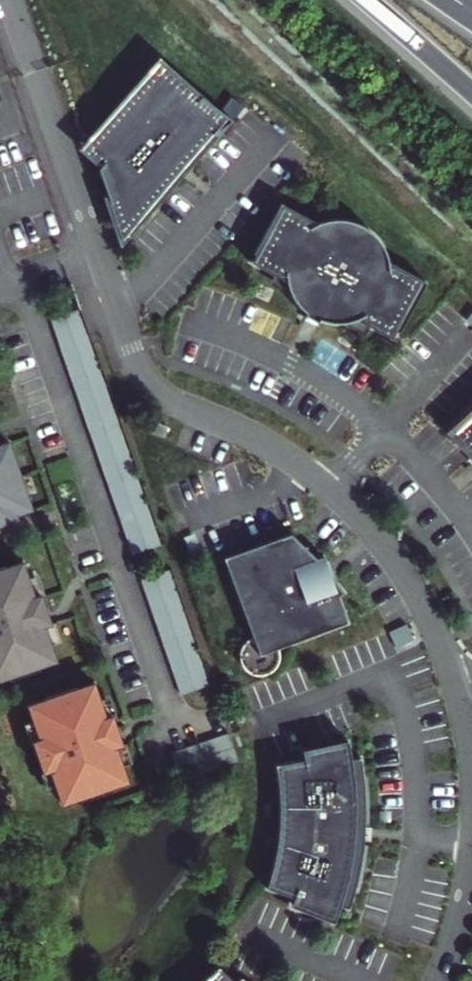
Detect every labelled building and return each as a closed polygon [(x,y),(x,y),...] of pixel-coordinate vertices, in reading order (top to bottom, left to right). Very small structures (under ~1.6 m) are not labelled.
[(160,64),(87,148),(104,163),(99,168),(122,234),(176,171),(185,161),(211,131),(212,132),(231,122),(201,95),(198,98),(160,64)] [(185,161),(176,171),(181,175),(189,165),(185,161)] [(281,205),(254,255),(256,257),(253,263),(251,261),(250,263),(288,283),(291,292),(297,302),(303,309),(306,312),(310,315),(311,313),(322,318),(321,321),(333,324),(340,324),(351,324),(359,322),(398,342),(399,339),(397,338),(400,332),(402,333),(429,283),(391,263),(387,251),(380,242),(373,234),(361,227),(350,223),(338,222),(328,223),(319,225),(281,205)] [(79,302),(53,311),(135,548),(161,539),(79,302)] [(452,422),(458,429),(453,434),(471,455),(471,399),(452,422)] [(167,428),(149,421),(145,431),(164,438),(167,428)] [(22,510),(38,505),(17,436),(1,441),(0,442),(0,517),(22,510)] [(24,514),(22,510),(0,517),(0,522),(24,514)] [(273,646),(343,620),(333,595),(340,590),(326,574),(320,556),(314,559),(291,534),(224,558),(252,634),(245,637),(240,644),(239,653),(243,663),(253,668),(265,666),(271,661),(274,652),(273,646)] [(59,657),(47,621),(44,622),(40,611),(50,608),(45,591),(38,592),(27,557),(8,563),(8,562),(0,564),(0,675),(11,672),(12,673),(40,664),(39,663),(59,657)] [(169,563),(143,572),(183,688),(209,679),(169,563)] [(40,611),(44,622),(47,621),(54,619),(50,608),(40,611)] [(109,785),(128,779),(116,742),(113,744),(110,733),(120,730),(114,712),(108,714),(96,679),(77,685),(76,684),(49,693),(49,694),(30,701),(41,735),(34,737),(44,768),(51,766),(62,800),(81,794),(82,795),(110,786),(109,785)] [(110,733),(113,744),(116,742),(123,740),(120,730),(110,733)] [(171,751),(179,777),(238,758),(230,732),(171,751)] [(309,759),(278,766),(282,787),(283,804),(283,824),(281,843),(275,869),(269,885),(298,898),(296,904),(334,921),(334,923),(335,923),(342,907),(351,910),(361,874),(366,842),(368,811),(366,780),(362,756),(353,758),(349,740),(348,741),(348,742),(307,752),(309,759)] [(218,967),(209,976),(203,980),(233,980),(218,967)]
